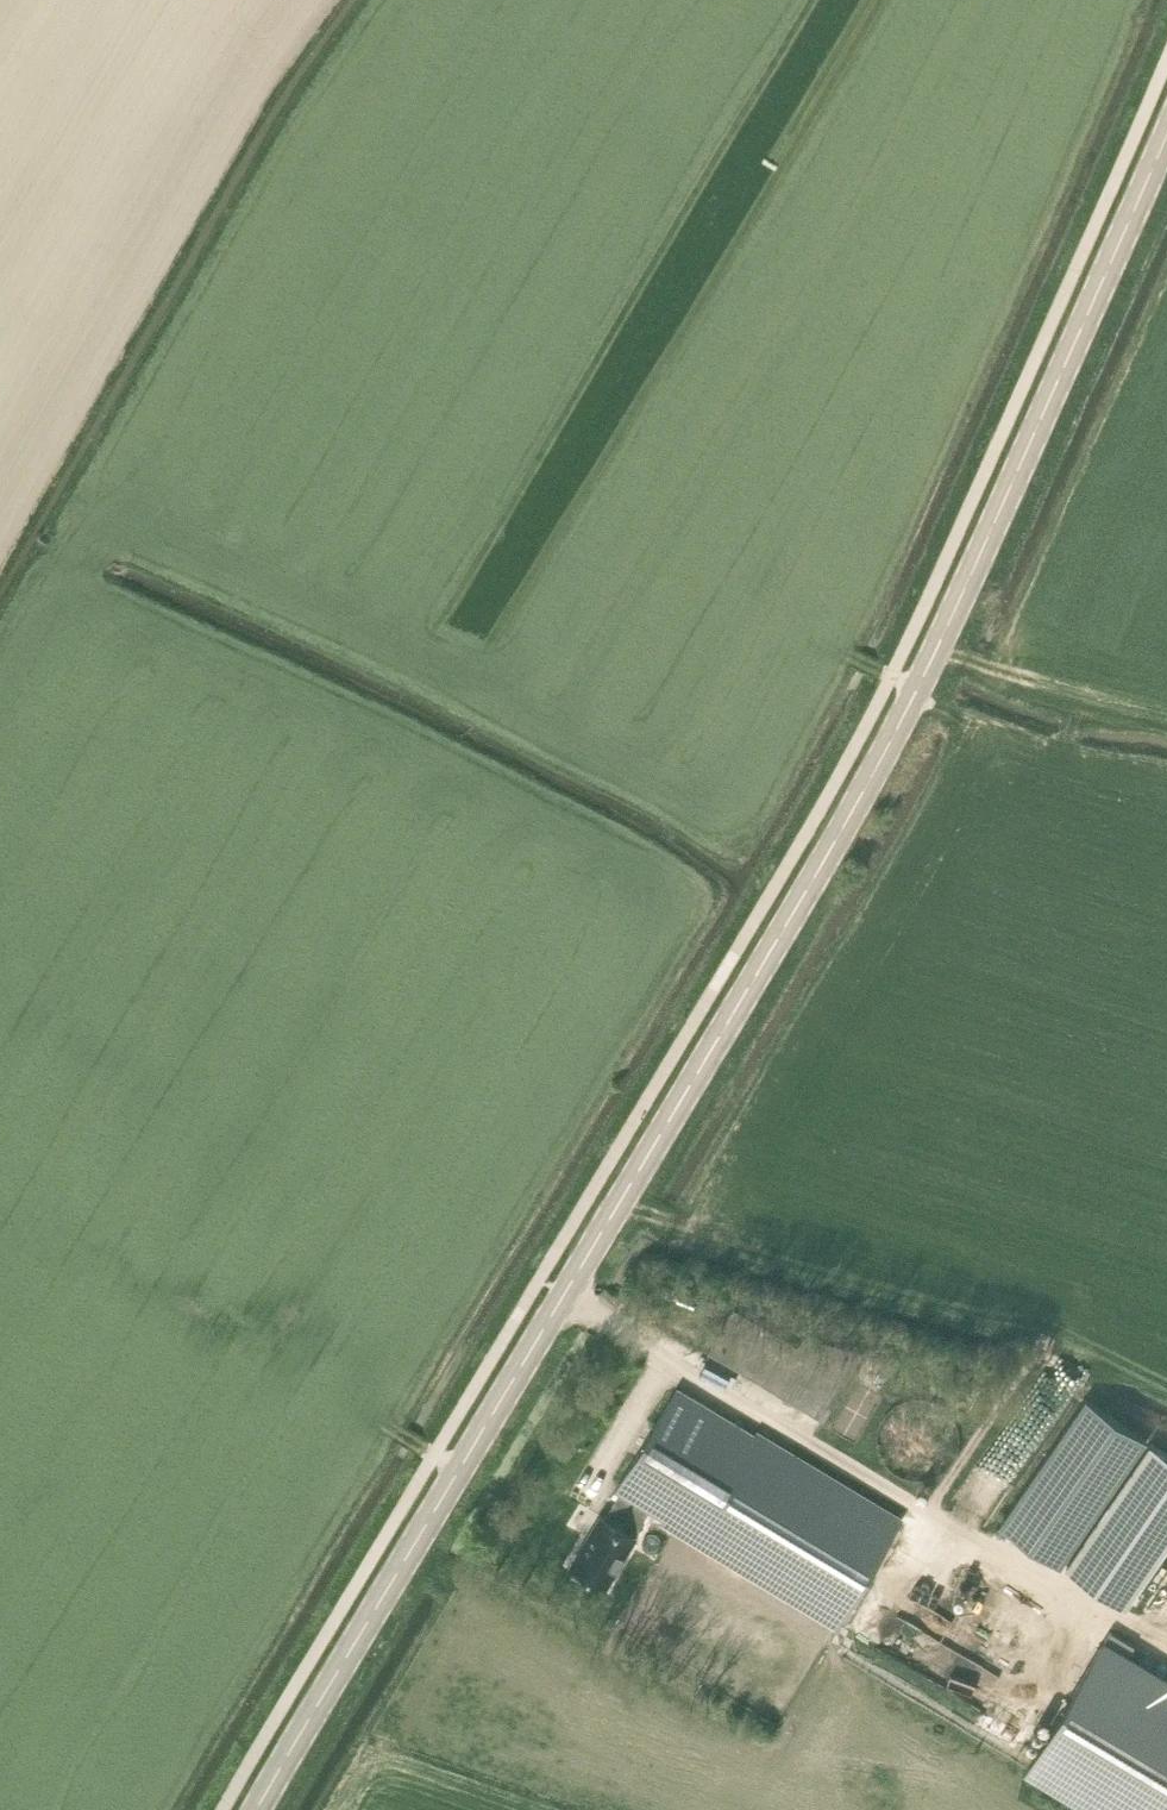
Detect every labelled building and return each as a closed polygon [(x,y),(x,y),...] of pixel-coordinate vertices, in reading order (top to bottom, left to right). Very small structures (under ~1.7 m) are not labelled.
[(800,1344),(734,1305),(709,1348),(825,1417),(865,1351),(810,1336),(811,1334),(806,1332),(800,1344)] [(607,1584),(636,1536),(634,1535),(649,1510),(662,1518),(645,1546),(657,1553),(675,1525),(839,1624),(901,1521),(678,1387),(616,1490),(621,1492),(606,1517),(601,1515),(572,1563),(607,1584)] [(1001,1523),(1061,1565),(1148,1440),(1088,1398),(1001,1523)] [(1067,1566),(1126,1607),(1166,1547),(1166,1453),(1152,1443),(1067,1566)] [(1103,1642),(1028,1767),(1099,1809),(1166,1809),(1166,1681),(1103,1642)]
